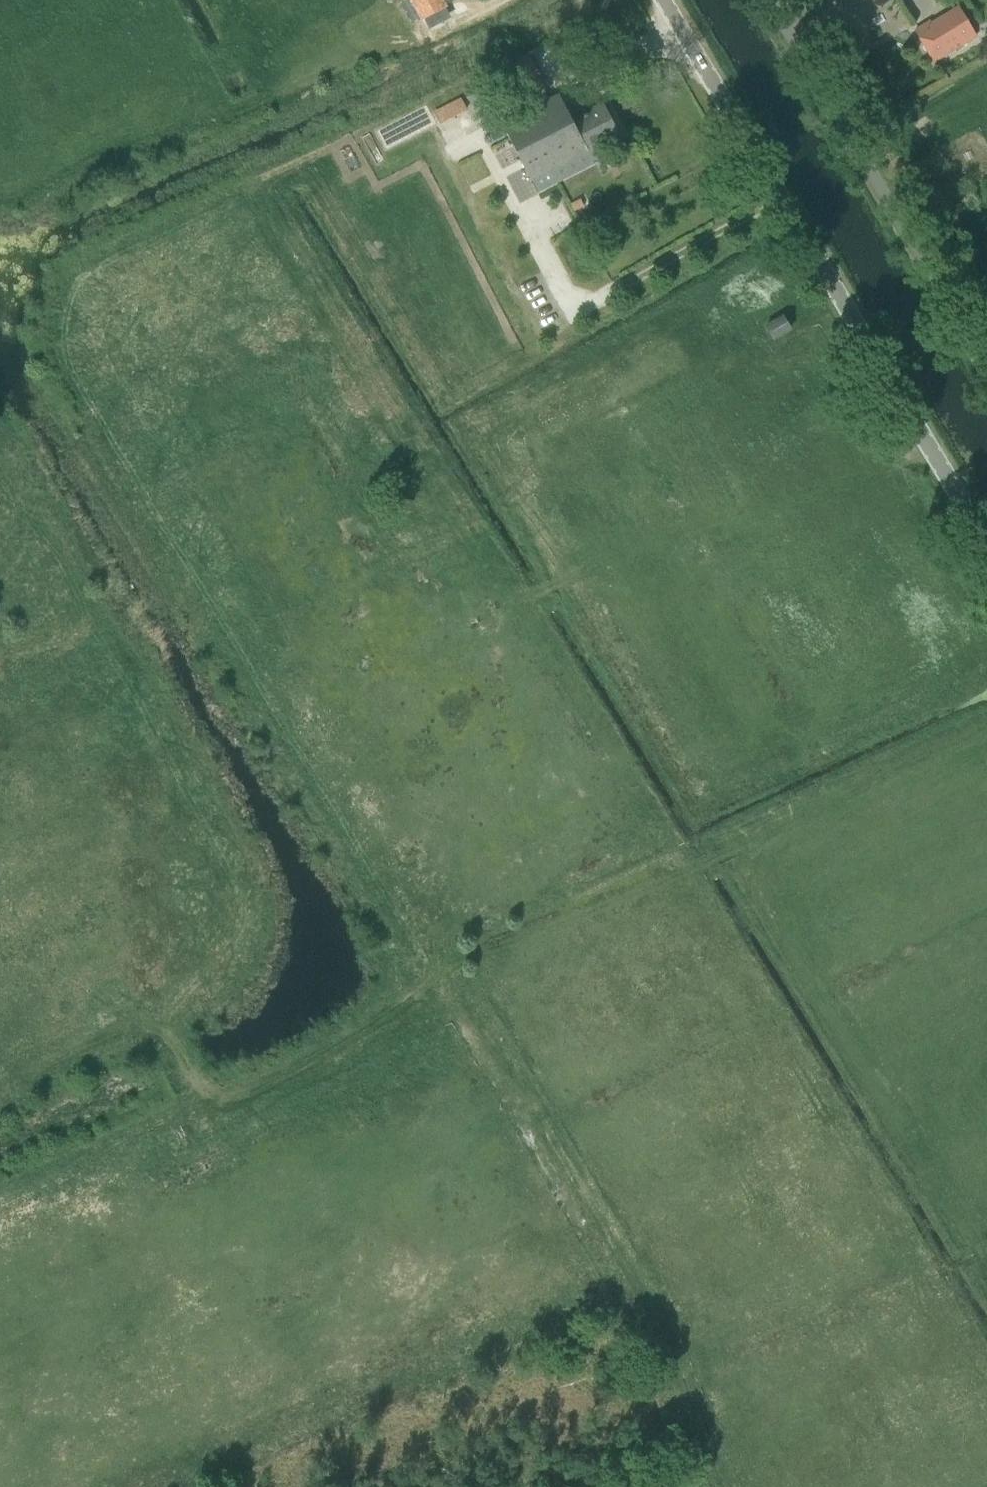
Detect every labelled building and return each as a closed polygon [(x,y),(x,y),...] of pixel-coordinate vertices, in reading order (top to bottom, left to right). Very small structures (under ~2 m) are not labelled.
[(424,12),(446,2),(445,0),(418,0),(424,12)] [(914,30),(934,63),(977,37),(962,11),(934,27),(930,21),(914,30)] [(559,95),(502,124),(538,193),(594,163),(587,150),(618,135),(602,105),(572,120),(559,95)] [(440,123),(469,109),(463,96),(434,110),(440,123)] [(767,326),(774,338),(791,329),(783,316),(767,326)]
